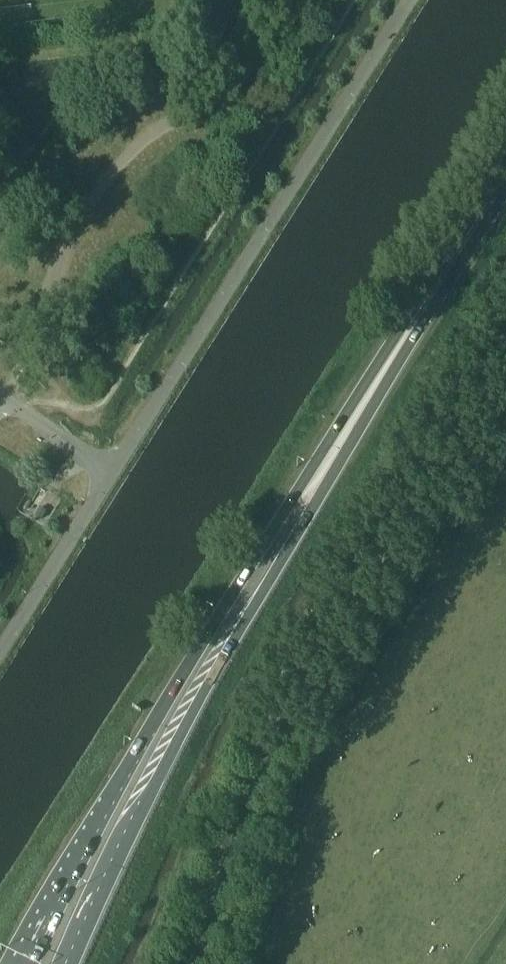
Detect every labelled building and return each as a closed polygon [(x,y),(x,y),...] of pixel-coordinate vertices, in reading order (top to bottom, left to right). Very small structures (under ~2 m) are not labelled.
[(40,509),(36,516),(42,520),(47,513),(40,509)]
